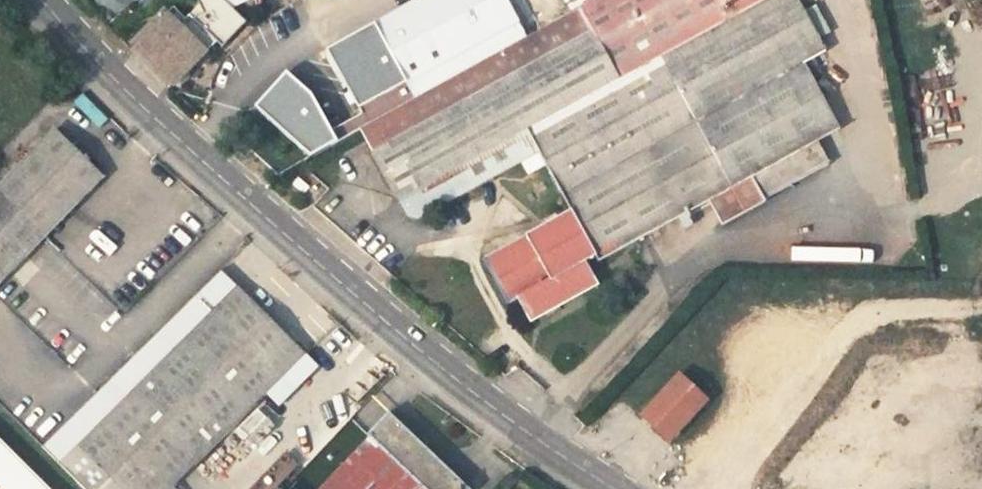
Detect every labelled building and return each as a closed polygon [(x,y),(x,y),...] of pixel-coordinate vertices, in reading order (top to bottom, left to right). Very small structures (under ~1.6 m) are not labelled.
[(203,17),(227,39),(233,45),(257,19),(239,0),(211,0),(217,10),(203,17)] [(608,281),(595,256),(609,248),(613,257),(682,218),(720,197),(763,173),(776,197),(840,161),(828,138),(851,125),(815,62),(837,49),(810,0),(607,0),(377,130),(423,211),(544,144),(583,214),(496,257),(520,299),(530,293),(543,317),(608,281)] [(386,21),(420,80),(506,32),(490,0),(424,0),(386,21)] [(506,32),(528,19),(517,0),(490,0),(506,32)] [(186,82),(227,39),(203,17),(197,11),(190,16),(178,7),(145,41),(186,82)] [(312,161),(345,129),(289,72),(256,104),(312,161)] [(0,186),(0,283),(103,176),(56,130),(0,186)] [(763,173),(720,197),(733,222),(777,198),(776,197),(763,173)] [(84,488),(171,488),(173,487),(305,355),(221,270),(42,447),(84,488)] [(639,414),(667,441),(706,401),(678,374),(639,414)] [(389,414),(368,436),(370,438),(322,488),(468,488),(389,414)] [(0,440),(0,488),(48,488),(0,440)]
